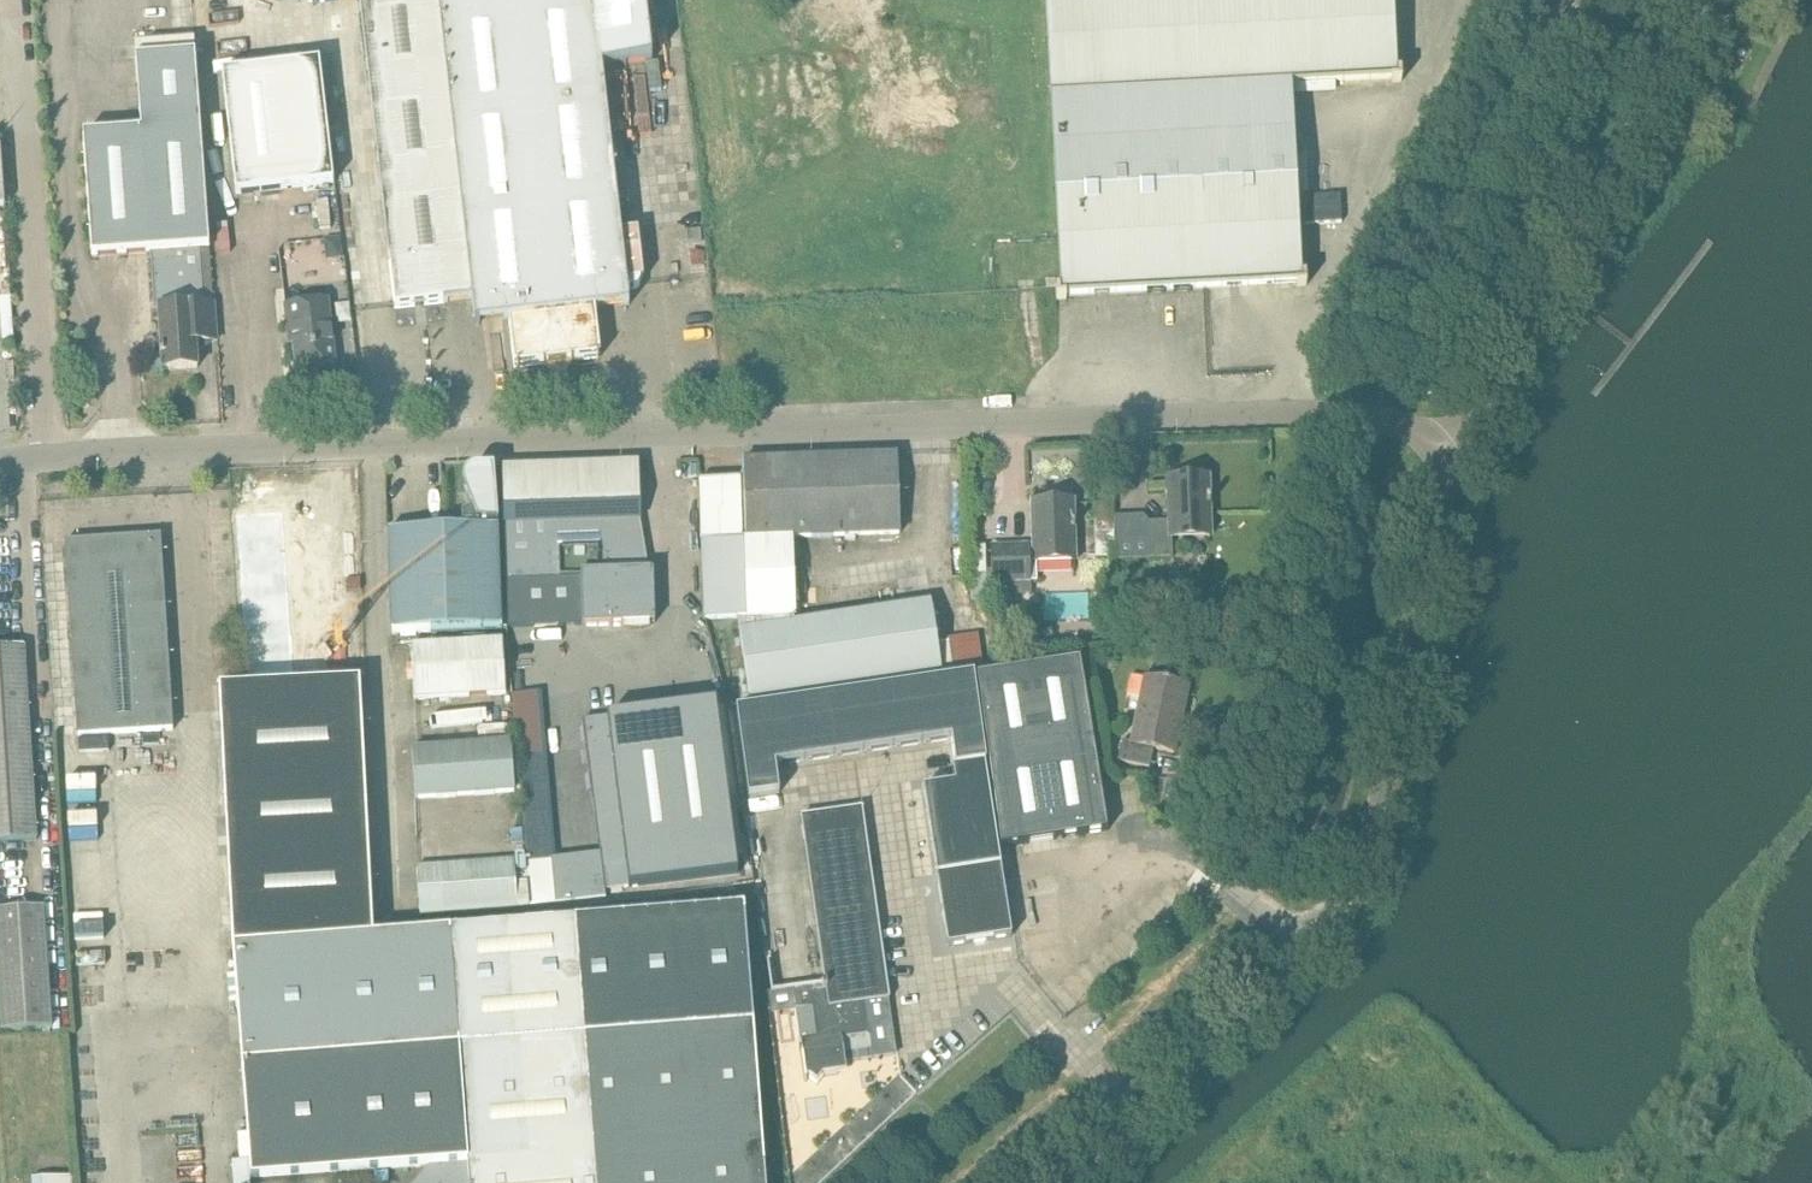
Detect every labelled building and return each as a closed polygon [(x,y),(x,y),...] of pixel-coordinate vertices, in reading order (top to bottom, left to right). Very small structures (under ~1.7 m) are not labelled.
[(437,0),(360,0),(395,308),(472,299),(437,0)] [(472,299),(475,323),(595,310),(629,306),(627,289),(636,288),(640,286),(641,282),(641,279),(644,279),(638,230),(621,233),(603,68),(652,63),(645,0),(437,0),(472,299)] [(1063,289),(1056,289),(1057,299),(1067,298),(1067,295),(1297,283),(1297,286),(1307,285),(1306,276),(1300,276),(1297,225),(1341,222),(1340,195),(1296,198),(1290,83),(1392,77),(1392,82),(1402,81),(1402,71),(1400,71),(1397,0),(1047,0),(1063,289)] [(162,308),(204,305),(200,250),(210,249),(196,54),(136,58),(140,130),(83,134),(92,257),(150,253),(154,300),(161,300),(162,308)] [(334,183),(331,159),(320,63),(223,73),(237,194),(334,183)] [(340,238),(325,239),(327,253),(334,253),(334,258),(342,258),(340,238)] [(328,300),(285,305),(289,331),(292,330),(297,368),(335,364),(328,300)] [(214,305),(204,305),(162,308),(159,308),(162,351),(160,352),(161,357),(163,356),(164,370),(198,368),(196,343),(217,341),(214,305)] [(600,357),(595,310),(510,319),(515,367),(600,357)] [(747,536),(793,535),(900,531),(897,455),(743,460),(744,479),(747,536)] [(642,571),(641,537),(639,463),(503,468),(506,581),(559,579),(559,576),(581,576),(583,625),(655,623),(653,570),(642,571)] [(463,518),(463,528),(498,527),(494,468),(477,469),(471,471),(466,475),(463,481),(464,488),(474,513),(463,518)] [(1212,537),(1211,505),(1210,500),(1209,500),(1208,478),(1168,479),(1170,521),(1149,522),(1149,529),(1115,531),(1116,560),(1172,558),(1172,538),(1212,537)] [(701,538),(747,536),(744,479),(699,481),(701,538)] [(1074,529),(1075,529),(1075,524),(1074,524),(1073,502),(1033,503),(1034,545),(992,546),(993,583),(1013,582),(1014,592),(1031,592),(1031,581),(1037,581),(1037,562),(1075,561),(1074,529)] [(297,664),(287,520),(242,523),(252,668),(297,664)] [(498,527),(463,528),(388,531),(392,633),(502,629),(498,527)] [(174,729),(163,559),(161,535),(65,542),(77,735),(174,729)] [(735,618),(750,618),(796,619),(793,535),(747,536),(701,538),(705,619),(735,618)] [(931,599),(796,619),(736,628),(747,699),(953,668),(949,643),(944,643),(942,632),(936,633),(931,599)] [(415,699),(439,698),(506,693),(503,640),(411,646),(415,699)] [(36,841),(24,647),(0,649),(0,843),(36,841)] [(1108,831),(1104,807),(1081,659),(975,676),(1002,847),(1108,831)] [(1171,682),(1145,677),(1131,674),(1127,696),(1140,699),(1131,743),(1122,741),(1118,761),(1150,768),(1154,749),(1175,753),(1188,687),(1171,683),(1171,682)] [(974,675),(736,710),(749,798),(780,794),(776,765),(952,739),(956,768),(987,763),(974,675)] [(220,689),(232,946),(375,935),(361,681),(220,689)] [(541,693),(514,696),(526,858),(529,909),(605,899),(604,891),(599,853),(558,856),(541,693)] [(583,720),(599,853),(604,891),(738,874),(716,703),(583,720)] [(419,748),(413,749),(417,799),(518,791),(515,741),(419,748)] [(959,783),(923,788),(937,875),(944,874),(1001,865),(985,763),(956,768),(959,783)] [(1159,780),(1155,801),(1169,804),(1173,783),(1159,780)] [(803,816),(826,983),(829,1007),(865,1002),(889,998),(863,808),(803,816)] [(441,865),(418,867),(422,915),(444,914),(468,912),(518,909),(518,910),(529,909),(526,858),(514,859),(465,863),(441,865)] [(944,874),(937,875),(937,876),(948,946),(1012,936),(1001,866),(1001,865),(944,874)] [(52,1029),(44,907),(0,910),(0,1003),(2,1032),(52,1029)] [(745,907),(375,935),(232,946),(250,1178),(430,1165),(416,1182),(766,1182),(745,907)] [(869,1034),(865,1002),(829,1007),(826,983),(795,987),(795,989),(798,1008),(796,1008),(796,1010),(806,1080),(807,1080),(807,1077),(810,1077),(818,1083),(824,1075),(837,1073),(845,1063),(844,1053),(871,1049),(869,1034)] [(798,1008),(795,989),(772,992),(768,992),(771,1013),(796,1010),(796,1008),(798,1008)]
